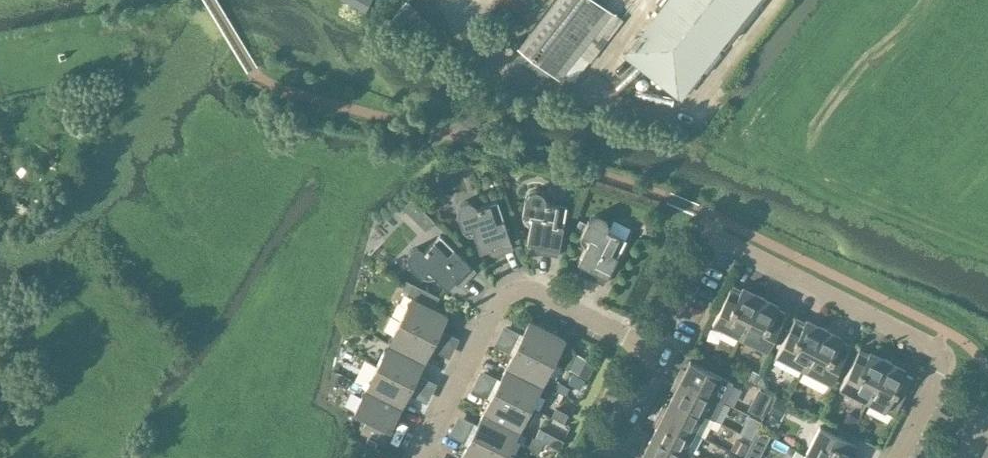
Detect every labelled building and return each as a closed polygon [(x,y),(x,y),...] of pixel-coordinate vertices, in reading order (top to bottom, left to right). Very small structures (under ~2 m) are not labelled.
[(371,0),(355,0),(352,5),(365,12),(371,0)] [(591,36),(613,11),(599,0),(552,0),(517,45),(558,78),(591,36)] [(623,53),(680,97),(756,0),(664,0),(623,53)] [(521,214),(531,215),(526,242),(537,243),(539,247),(538,252),(557,255),(566,205),(545,202),(545,197),(543,194),(540,191),(536,189),(532,189),(528,191),(525,194),(524,198),(521,214)] [(461,229),(471,226),(479,251),(489,247),(493,249),(494,254),(512,248),(497,200),(476,207),(474,203),(471,200),(467,199),(463,200),(460,202),(457,204),(456,209),(456,213),(461,229)] [(27,205),(18,200),(14,207),(22,212),(27,205)] [(425,212),(416,221),(425,230),(434,221),(425,212)] [(589,238),(577,261),(586,266),(588,270),(585,274),(603,284),(626,239),(607,229),(608,225),(608,220),(605,217),(602,214),(598,214),(594,214),(591,216),(588,220),(586,223),(581,234),(589,238)] [(580,220),(576,228),(582,231),(582,230),(585,224),(586,223),(580,220)] [(421,276),(428,269),(446,287),(454,280),(458,280),(462,283),(475,269),(439,234),(424,250),(420,247),(417,246),(413,247),(409,249),(406,253),(406,257),(407,260),(409,264),(421,276)] [(712,322),(739,336),(760,295),(742,286),(740,289),(731,284),(716,313),(712,322)] [(419,286),(415,295),(435,305),(439,297),(419,286)] [(760,295),(739,336),(766,350),(785,312),(776,308),(778,304),(760,295)] [(410,296),(398,319),(435,337),(447,314),(410,296)] [(711,311),(701,330),(706,333),(712,322),(716,313),(711,311)] [(775,355),(803,369),(824,328),(806,318),(804,321),(795,317),(775,355)] [(398,319),(387,341),(424,360),(435,337),(398,319)] [(529,319),(517,343),(553,361),(565,337),(529,319)] [(824,328),(803,369),(830,383),(849,345),(840,340),(841,337),(824,328)] [(387,341),(376,364),(413,382),(424,360),(387,341)] [(517,343),(506,365),(542,384),(553,361),(517,343)] [(858,350),(839,386),(867,401),(888,360),(869,350),(867,355),(858,350)] [(595,363),(577,353),(569,368),(588,377),(595,363)] [(675,377),(723,401),(732,382),(689,360),(683,373),(678,371),(675,377)] [(888,360),(867,401),(894,414),(913,377),(903,372),(905,369),(888,360)] [(376,364),(364,386),(401,405),(413,382),(376,364)] [(506,365),(494,388),(530,406),(542,384),(506,365)] [(748,378),(757,383),(761,374),(752,370),(748,378)] [(761,373),(761,374),(757,383),(757,384),(767,389),(769,383),(767,376),(761,373)] [(671,397),(714,419),(723,401),(675,377),(672,383),(677,385),(671,397)] [(383,441),(401,405),(364,386),(352,410),(367,417),(361,430),(383,441)] [(494,388),(483,410),(519,429),(530,406),(494,388)] [(768,411),(781,418),(788,403),(775,396),(768,411)] [(657,413),(694,432),(703,414),(714,419),(671,397),(665,409),(660,407),(657,413)] [(760,418),(768,402),(758,398),(754,405),(747,402),(743,410),(760,418)] [(552,415),(563,421),(568,413),(556,407),(552,415)] [(483,410),(472,433),(507,451),(519,429),(483,410)] [(840,425),(851,431),(858,417),(847,411),(840,425)] [(658,422),(652,433),(685,450),(694,432),(657,413),(654,419),(658,422)] [(858,422),(853,432),(863,437),(868,427),(858,422)] [(756,429),(744,423),(739,431),(752,438),(756,429)] [(804,453),(816,457),(854,457),(855,456),(852,454),(857,445),(818,425),(804,453)] [(545,441),(549,432),(539,427),(535,436),(545,441)] [(460,455),(465,457),(504,457),(507,451),(472,433),(460,455)] [(655,457),(694,457),(695,455),(685,450),(652,433),(646,446),(641,444),(638,450),(655,457)] [(529,445),(540,451),(544,442),(533,437),(529,445)] [(731,449),(741,455),(747,443),(737,438),(731,449)] [(384,452),(396,457),(400,449),(388,443),(384,452)] [(744,457),(746,457),(758,457),(762,451),(750,445),(744,457)] [(638,450),(635,456),(640,457),(655,457),(638,450)]
